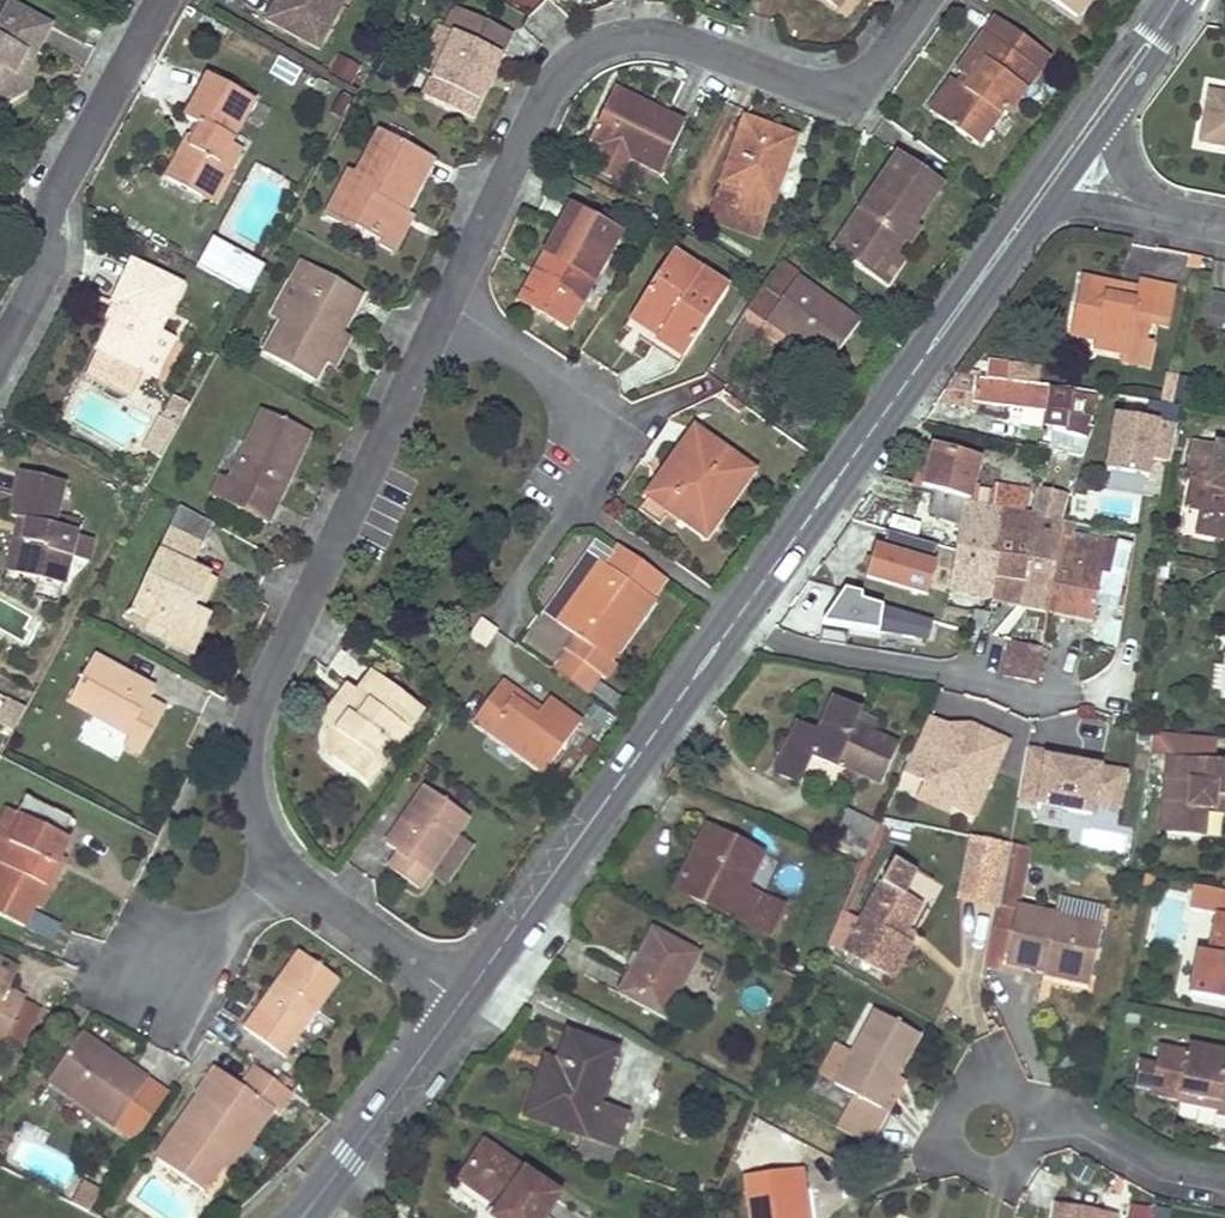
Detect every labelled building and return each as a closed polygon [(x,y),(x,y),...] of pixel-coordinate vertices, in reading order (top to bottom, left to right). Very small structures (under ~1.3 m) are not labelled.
[(266,25),(317,52),(344,0),(279,0),(266,25)] [(845,0),(835,0),(831,5),(838,10),(845,0)] [(1077,18),(1090,0),(1051,0),(1077,18)] [(3,96),(6,102),(26,93),(16,74),(24,62),(32,66),(52,29),(9,5),(0,22),(0,89),(1,89),(3,96)] [(453,35),(439,66),(424,98),(470,120),(510,36),(455,11),(445,31),(453,35)] [(965,90),(962,88),(959,86),(936,118),(977,145),(1001,112),(1006,115),(1048,57),(995,20),(957,73),(964,78),(970,82),(965,90)] [(293,84),(301,67),(277,55),(269,73),(293,84)] [(24,62),(16,74),(26,93),(32,90),(32,66),(24,62)] [(253,101),(207,76),(184,119),(194,124),(201,128),(193,140),(186,137),(164,180),(198,199),(215,166),(228,173),(239,151),(229,146),(253,101)] [(965,90),(970,82),(964,78),(959,86),(962,88),(965,90)] [(936,118),(959,86),(952,80),(929,112),(936,118)] [(631,99),(623,95),(614,90),(591,141),(659,175),(684,125),(656,112),(654,116),(629,103),(631,99)] [(1210,94),(1200,142),(1224,146),(1224,97),(1210,94)] [(766,221),(781,180),(796,140),(743,121),(714,200),(766,221)] [(193,140),(201,128),(194,124),(186,137),(193,140)] [(326,219),(339,226),(352,233),(354,227),(384,243),(397,220),(389,215),(394,208),(404,213),(432,161),(380,133),(357,177),(346,198),(340,194),(326,219)] [(886,184),(874,201),(872,201),(870,201),(869,201),(867,202),(866,203),(865,205),(864,206),(864,208),(864,210),(865,211),(866,213),(859,223),(855,220),(839,242),(854,253),(850,258),(873,275),(888,254),(893,258),(905,240),(907,240),(909,240),(910,239),(912,238),(913,237),(914,235),(914,233),(911,230),(909,226),(906,224),(919,205),(925,209),(937,193),(909,175),(913,168),(910,165),(896,157),(881,179),(886,184)] [(215,166),(198,199),(211,206),(228,173),(215,166)] [(941,186),(913,168),(909,175),(937,193),(941,186)] [(340,194),(346,198),(357,177),(350,174),(340,194)] [(766,221),(714,200),(707,221),(758,240),(766,221)] [(382,247),(392,253),(411,217),(404,213),(394,208),(389,215),(397,220),(384,243),(382,247)] [(521,301),(544,314),(567,327),(618,237),(571,211),(521,301)] [(850,258),(854,253),(839,242),(835,247),(850,258)] [(665,325),(662,332),(658,338),(657,338),(656,341),(683,359),(727,290),(671,254),(638,307),(665,325)] [(887,285),(902,265),(893,258),(888,254),(873,275),(887,285)] [(314,382),(320,371),(326,360),(332,349),(327,345),(333,333),(339,336),(340,335),(361,295),(301,263),(290,284),(298,289),(282,321),(264,355),(314,382)] [(179,287),(131,264),(112,303),(120,306),(112,323),(97,351),(138,371),(156,336),(179,287)] [(767,320),(796,279),(778,267),(750,308),(767,320)] [(1122,286),(1081,277),(1069,337),(1094,341),(1092,351),(1102,353),(1097,377),(1126,383),(1131,358),(1124,357),(1128,339),(1164,347),(1176,289),(1137,281),(1136,289),(1133,302),(1119,299),(1122,286)] [(767,320),(798,342),(829,364),(858,324),(796,279),(767,320)] [(273,316),(282,321),(298,289),(290,284),(273,316)] [(1136,289),(1122,286),(1119,299),(1133,302),(1136,289)] [(1216,290),(1206,325),(1224,330),(1224,293),(1216,290)] [(103,320),(112,323),(120,306),(112,303),(103,320)] [(665,325),(638,307),(629,319),(657,338),(658,338),(662,332),(665,325)] [(349,340),(340,335),(339,336),(333,333),(327,345),(332,349),(326,360),(336,366),(349,340)] [(169,342),(156,336),(138,371),(151,378),(169,342)] [(1173,399),(1177,377),(1167,375),(1161,404),(1171,406),(1173,399)] [(976,402),(979,383),(952,379),(939,397),(976,402)] [(1092,419),(1097,398),(979,383),(976,402),(1045,411),(1043,425),(1065,428),(1066,425),(1088,433),(1090,426),(1092,419)] [(263,413),(247,447),(230,481),(223,477),(213,498),(267,524),(309,434),(263,413)] [(1171,463),(1177,425),(1117,416),(1108,472),(1149,479),(1152,460),(1171,463)] [(144,452),(159,461),(177,429),(161,420),(144,452)] [(1052,431),(1051,448),(1084,451),(1086,434),(1052,431)] [(665,486),(659,481),(648,496),(706,537),(751,473),(693,432),(680,451),(687,455),(665,486)] [(1195,441),(1189,474),(1211,479),(1199,534),(1224,540),(1224,447),(1195,441)] [(1023,542),(1030,518),(1022,516),(1026,489),(996,485),(995,492),(977,489),(978,486),(972,485),(980,460),(933,447),(922,487),(936,491),(968,501),(981,504),(979,508),(1001,512),(997,537),(1023,542)] [(665,486),(687,455),(680,451),(659,481),(665,486)] [(1035,483),(1039,461),(989,451),(985,473),(1035,483)] [(27,525),(15,579),(63,590),(74,536),(75,535),(57,531),(67,486),(22,476),(11,521),(15,522),(27,525)] [(1060,530),(1063,523),(1069,499),(1038,490),(1030,518),(1023,542),(1019,562),(1026,564),(1020,603),(1033,606),(1046,608),(1060,530)] [(976,594),(993,598),(999,559),(994,558),(997,537),(1001,512),(979,508),(981,504),(968,501),(936,491),(928,513),(959,525),(956,550),(949,589),(976,594)] [(3,576),(15,579),(27,525),(15,522),(3,576)] [(1076,525),(1063,523),(1060,530),(1046,608),(1094,618),(1100,572),(1110,573),(1118,541),(1096,537),(1074,533),(1076,525)] [(932,563),(938,545),(887,529),(881,548),(875,546),(866,576),(926,594),(935,564),(932,563)] [(190,653),(199,635),(207,618),(199,614),(192,611),(208,573),(190,565),(199,545),(171,531),(133,613),(149,621),(170,631),(165,641),(190,653)] [(1007,600),(1020,603),(1026,564),(1019,562),(1023,542),(997,537),(994,558),(999,559),(993,598),(1007,600)] [(603,565),(612,553),(593,540),(584,552),(600,563),(603,565)] [(600,563),(584,552),(544,614),(576,637),(567,652),(605,679),(615,664),(611,661),(651,602),(649,600),(664,579),(617,546),(612,553),(603,565),(600,563)] [(1165,580),(1167,571),(1169,562),(1156,560),(1153,578),(1165,580)] [(215,577),(208,573),(192,611),(199,614),(215,577)] [(834,624),(931,640),(935,613),(839,597),(834,624)] [(970,628),(975,629),(980,630),(984,614),(973,612),(970,628)] [(576,637),(544,614),(520,647),(553,671),(567,652),(576,637)] [(481,620),(475,629),(468,638),(483,649),(496,630),(481,620)] [(144,631),(165,641),(170,631),(149,621),(144,631)] [(1043,648),(1009,640),(1001,675),(1034,682),(1043,648)] [(139,756),(152,733),(165,710),(148,701),(153,691),(93,657),(69,703),(129,737),(123,747),(139,756)] [(321,723),(327,726),(340,708),(349,714),(376,677),(371,673),(356,692),(348,686),(321,723)] [(327,726),(337,733),(346,741),(333,760),(367,785),(422,709),(376,677),(349,714),(340,708),(327,726)] [(512,700),(515,697),(517,693),(503,683),(474,722),(544,772),(579,724),(550,703),(542,712),(537,719),(512,700)] [(515,697),(512,700),(537,719),(542,712),(517,693),(515,697)] [(898,746),(886,740),(873,734),(853,725),(859,713),(833,701),(817,735),(797,725),(788,744),(782,758),(775,774),(797,784),(810,757),(835,768),(836,763),(880,783),(898,746)] [(25,710),(9,702),(0,719),(0,728),(12,735),(25,710)] [(879,723),(859,713),(853,725),(873,734),(879,723)] [(949,725),(928,715),(903,770),(923,779),(956,794),(951,805),(974,815),(1007,742),(968,724),(962,738),(946,731),(949,725)] [(1168,758),(1212,762),(1214,738),(1152,733),(1148,756),(1168,758)] [(788,744),(783,741),(776,756),(782,758),(788,744)] [(1076,758),(1025,749),(1024,755),(1075,764),(1076,758)] [(1075,764),(1024,755),(1015,802),(1091,815),(1093,804),(1119,808),(1125,773),(1075,764)] [(1214,796),(1224,797),(1224,763),(1212,762),(1168,758),(1160,834),(1201,838),(1204,808),(1213,809),(1214,796)] [(948,812),(951,805),(956,794),(923,779),(915,797),(948,812)] [(389,868),(403,879),(417,889),(429,871),(454,836),(466,818),(424,789),(387,845),(399,853),(389,868)] [(1213,809),(1224,811),(1224,797),(1214,796),(1213,809)] [(0,877),(0,919),(25,931),(35,908),(60,859),(68,841),(62,838),(70,822),(24,800),(16,817),(3,843),(8,846),(0,863),(0,866),(4,868),(0,877)] [(864,818),(855,814),(846,810),(833,840),(850,848),(864,818)] [(5,811),(0,822),(0,863),(8,846),(3,843),(16,817),(5,811)] [(866,854),(879,824),(864,818),(850,848),(866,854)] [(705,827),(685,868),(691,871),(712,830),(705,827)] [(786,909),(764,898),(743,888),(761,853),(712,830),(691,871),(685,868),(675,888),(773,937),(786,909)] [(469,848),(454,836),(429,871),(447,882),(469,848)] [(997,905),(1005,865),(1009,846),(971,837),(958,898),(997,907),(997,905)] [(1005,865),(1025,870),(1030,850),(1009,846),(1005,865)] [(64,861),(60,859),(35,908),(39,910),(64,861)] [(844,953),(891,979),(912,944),(907,941),(901,937),(906,928),(920,902),(905,894),(917,872),(895,859),(861,922),(844,953)] [(997,905),(1017,909),(1025,870),(1005,865),(997,905)] [(1194,885),(1189,908),(1216,913),(1224,915),(1224,891),(1194,885)] [(1105,909),(1057,899),(1053,917),(1101,927),(1105,909)] [(1005,965),(1043,973),(1044,967),(1067,972),(1090,977),(1101,927),(1053,917),(1017,909),(997,905),(997,907),(986,961),(1005,965)] [(826,943),(844,953),(861,922),(841,911),(826,943)] [(1216,913),(1209,954),(1200,952),(1191,995),(1224,1003),(1224,915),(1216,913)] [(901,937),(907,941),(912,932),(906,928),(901,937)] [(665,1018),(682,986),(699,954),(653,930),(619,993),(665,1018)] [(243,1029),(264,1043),(284,1058),(339,982),(297,951),(243,1029)] [(0,962),(0,974),(10,979),(15,969),(0,962)] [(1067,972),(1044,967),(1043,973),(1042,976),(1089,986),(1090,977),(1067,972)] [(0,1046),(1,1043),(19,1053),(26,1040),(8,1030),(21,1004),(24,999),(8,991),(11,986),(14,981),(10,979),(0,974),(0,1045),(0,1046)] [(39,1013),(21,1004),(8,1030),(26,1040),(39,1013)] [(887,1115),(871,1107),(890,1074),(898,1078),(920,1037),(875,1011),(834,1085),(853,1095),(836,1127),(870,1146),(887,1115)] [(599,1105),(608,1078),(617,1051),(567,1033),(556,1063),(551,1074),(543,1071),(526,1115),(563,1128),(578,1134),(616,1148),(628,1116),(599,1105)] [(115,1126),(130,1104),(145,1081),(79,1036),(49,1081),(115,1126)] [(1190,1044),(1188,1052),(1160,1046),(1156,1067),(1139,1064),(1135,1088),(1150,1092),(1148,1098),(1179,1104),(1182,1094),(1218,1101),(1216,1112),(1215,1116),(1224,1118),(1224,1051),(1190,1044)] [(547,1060),(543,1071),(551,1074),(556,1063),(547,1060)] [(186,1126),(184,1125),(182,1124),(156,1160),(203,1194),(222,1167),(244,1136),(249,1141),(270,1111),(277,1114),(290,1094),(255,1068),(241,1089),(216,1069),(198,1095),(200,1098),(189,1114),(192,1117),(186,1126)] [(896,1099),(889,1095),(898,1078),(890,1074),(871,1107),(887,1115),(896,1099)] [(431,1100),(444,1081),(437,1075),(423,1095),(431,1100)] [(1218,1101),(1182,1094),(1179,1104),(1216,1112),(1218,1101)] [(189,1114),(182,1124),(184,1125),(186,1126),(192,1117),(189,1114)] [(575,1142),(613,1156),(616,1148),(578,1134),(575,1142)] [(249,1141),(244,1136),(222,1167),(228,1172),(249,1141)] [(494,1213),(491,1217),(541,1217),(556,1197),(482,1143),(458,1178),(497,1208),(494,1213)] [(799,1190),(804,1190),(801,1168),(742,1176),(748,1217),(803,1217),(799,1190)] [(76,1184),(66,1202),(86,1212),(97,1196),(76,1184)] [(803,1217),(808,1217),(804,1190),(799,1190),(803,1217)] [(1151,1209),(1131,1204),(1128,1217),(1149,1217),(1151,1209)] [(1107,1213),(1056,1205),(1054,1217),(1107,1217),(1107,1213)]
